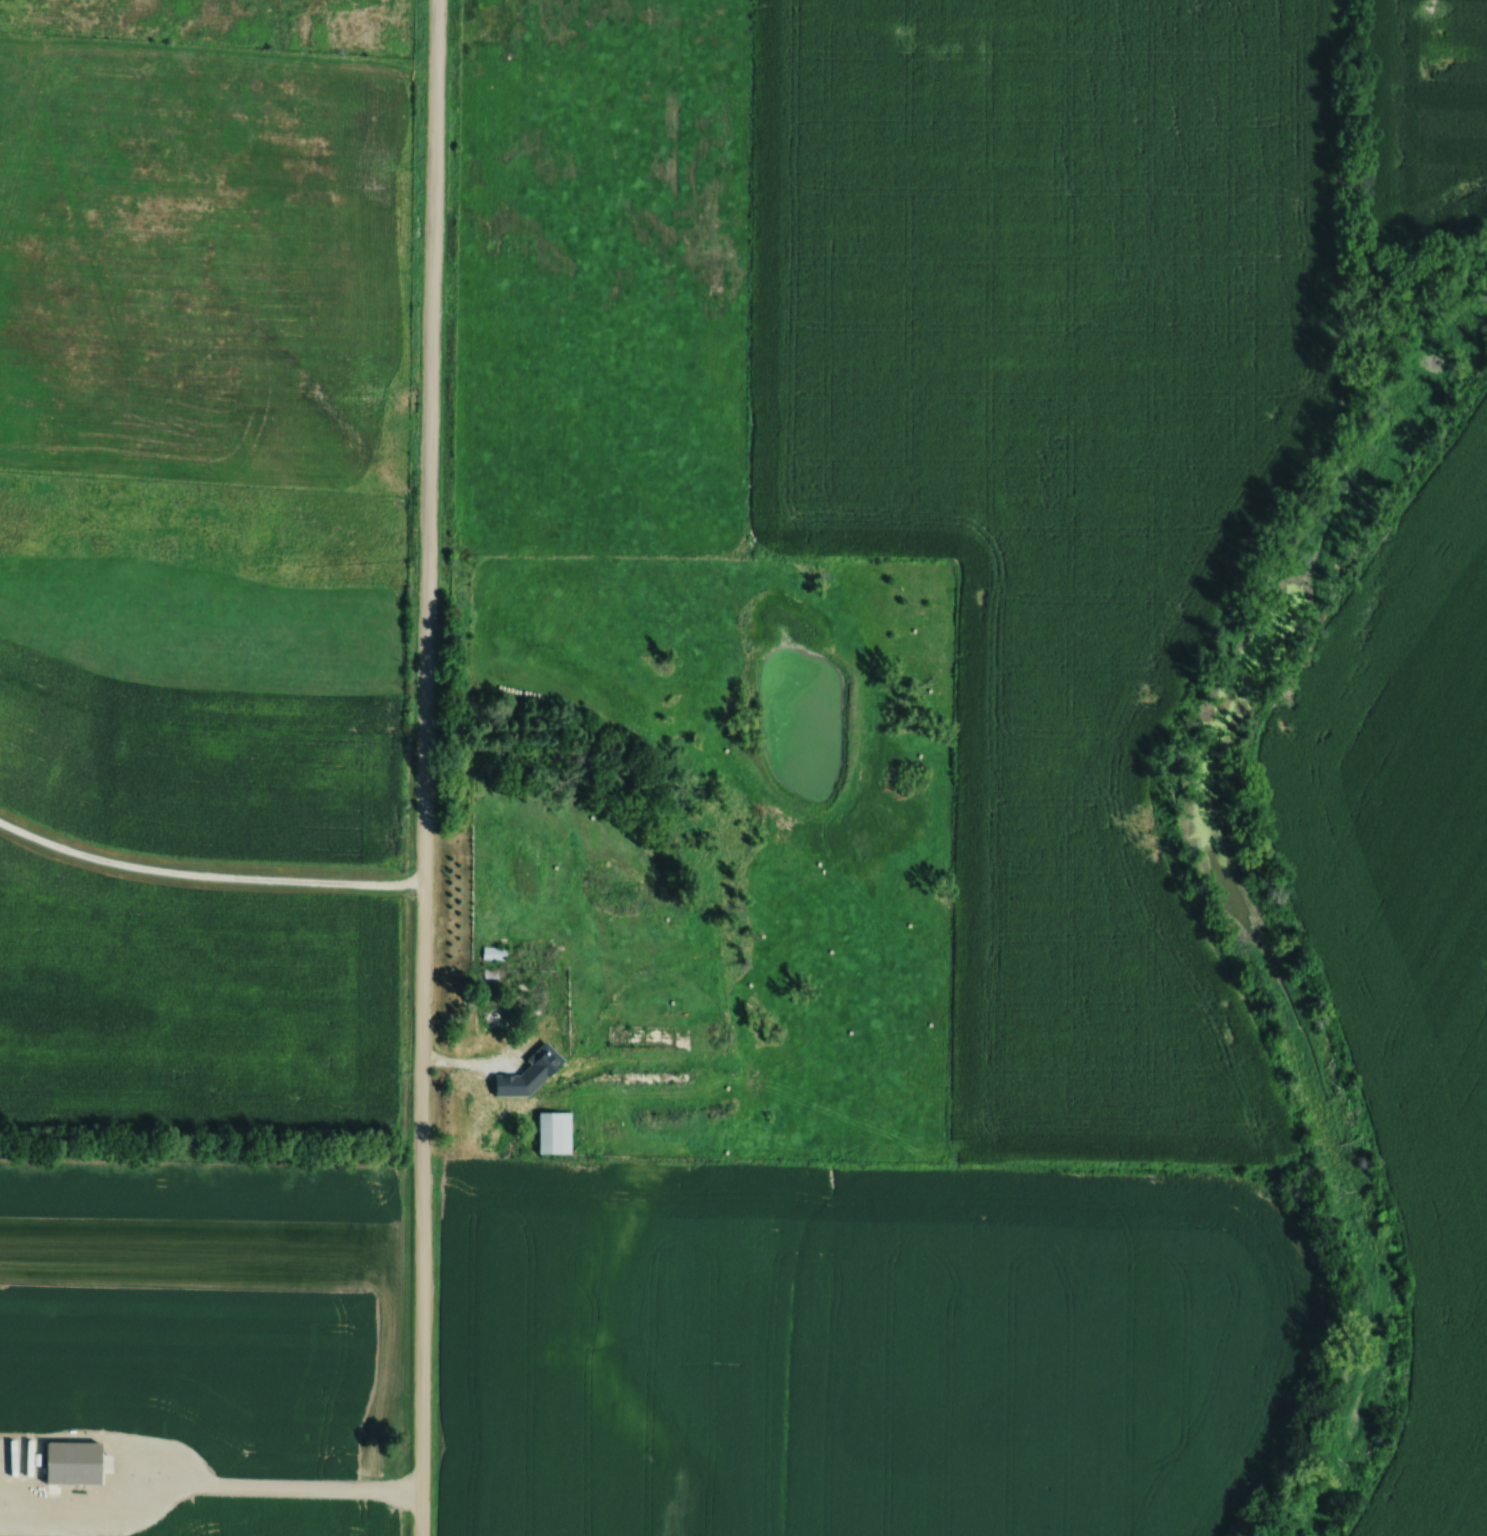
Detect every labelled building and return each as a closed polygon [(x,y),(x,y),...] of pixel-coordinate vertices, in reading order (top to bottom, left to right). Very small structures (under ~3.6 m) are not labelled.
[(509,945),(485,945),(485,959),(509,959),(509,945)] [(478,1029),(513,1029),(513,1007),(478,1007),(478,1029)] [(513,1075),(513,1098),(531,1098),(531,1075),(513,1075)] [(542,1153),(574,1153),(574,1111),(542,1111),(542,1153)]
